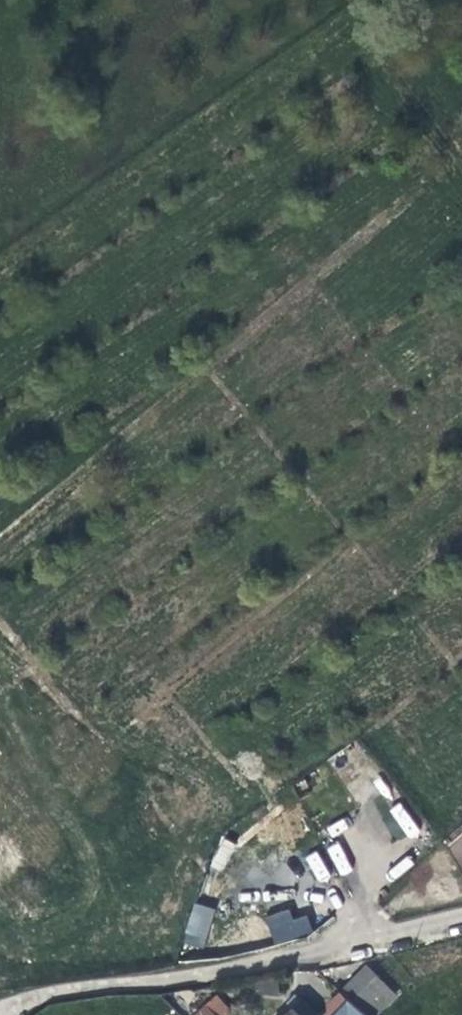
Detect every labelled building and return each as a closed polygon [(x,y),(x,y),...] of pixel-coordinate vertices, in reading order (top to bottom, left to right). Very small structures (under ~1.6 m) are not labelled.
[(194,903),(183,942),(203,948),(214,908),(194,903)] [(312,932),(307,914),(293,919),(289,908),(265,916),(274,944),(312,932)] [(342,992),(350,999),(368,1014),(372,1014),(393,993),(366,967),(342,992)] [(350,999),(342,992),(341,991),(325,1008),(327,1010),(322,1014),(333,1014),(350,999)] [(350,999),(333,1014),(368,1014),(350,999)] [(300,1000),(286,1014),(314,1014),(300,1000)] [(203,1005),(193,1014),(213,1014),(203,1005)]
